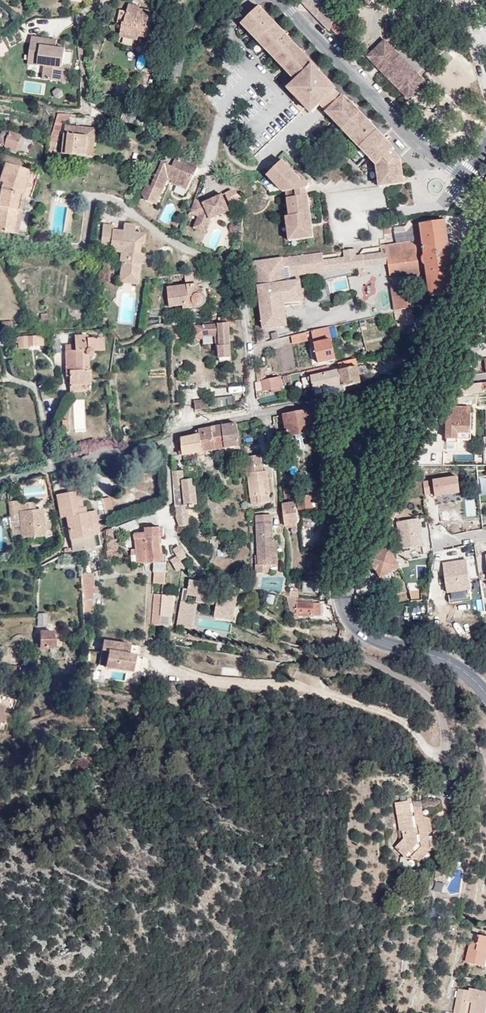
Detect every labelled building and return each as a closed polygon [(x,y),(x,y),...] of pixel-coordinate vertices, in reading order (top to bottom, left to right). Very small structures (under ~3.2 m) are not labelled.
[(324,25),(336,14),(327,4),(324,4),(326,0),(300,0),(324,25)] [(146,27),(150,11),(139,9),(140,7),(129,4),(125,23),(123,23),(120,36),(138,40),(139,36),(146,37),(148,28),(146,27)] [(312,112),(321,104),(335,91),(336,90),(319,72),(321,70),(303,52),(302,53),(294,43),(294,42),(260,7),(245,22),(249,27),(248,29),(297,81),(289,88),(312,112)] [(336,14),(324,25),(329,31),(336,14)] [(58,67),(62,68),(66,49),(56,48),(48,46),(50,39),(32,36),(28,63),(45,65),(43,79),(56,81),(58,67)] [(48,46),(56,48),(57,40),(50,39),(48,46)] [(385,69),(382,72),(408,99),(425,82),(417,74),(414,76),(395,56),(398,53),(385,40),(367,56),(376,65),(378,62),(385,69)] [(414,76),(417,74),(398,53),(395,56),(414,76)] [(186,62),(173,59),(173,61),(170,74),(182,77),(186,62)] [(376,65),(382,72),(385,69),(378,62),(376,65)] [(144,81),(153,85),(157,72),(148,69),(144,81)] [(335,91),(321,104),(327,112),(342,98),(335,91)] [(342,98),(327,112),(360,147),(362,145),(367,150),(366,153),(377,164),(379,178),(403,175),(400,158),(393,149),(394,148),(387,141),(388,140),(350,101),(344,97),(342,98)] [(125,125),(133,127),(137,113),(130,110),(125,125)] [(56,122),(52,137),(50,144),(55,145),(62,123),(56,122)] [(80,135),(81,127),(66,126),(63,153),(86,155),(86,150),(89,150),(91,136),(80,135)] [(96,129),(81,127),(80,135),(91,136),(89,150),(86,150),(86,155),(93,156),(96,129)] [(17,150),(21,135),(4,129),(0,141),(0,144),(17,150)] [(21,135),(17,150),(21,151),(26,137),(21,135)] [(174,181),(180,160),(177,158),(173,167),(163,162),(152,186),(145,200),(157,204),(168,181),(169,178),(174,181)] [(198,168),(180,160),(174,181),(173,183),(188,190),(198,168)] [(286,191),(305,189),(308,187),(309,185),(308,182),(305,180),(303,181),(283,160),(268,174),(284,191),(286,191)] [(22,196),(28,179),(26,178),(28,170),(6,163),(1,182),(3,183),(1,189),(0,189),(0,207),(0,231),(12,234),(16,210),(14,210),(17,194),(22,196)] [(404,183),(403,175),(379,178),(379,186),(404,183)] [(145,200),(152,186),(148,184),(142,194),(145,200)] [(306,196),(305,189),(286,191),(287,198),(306,196)] [(411,189),(404,190),(406,205),(413,204),(411,189)] [(24,196),(22,196),(17,194),(14,210),(16,210),(12,234),(16,235),(24,196)] [(221,211),(229,207),(223,195),(212,199),(205,203),(195,199),(191,212),(200,216),(197,222),(209,226),(211,219),(222,214),(221,211)] [(309,195),(306,196),(287,198),(290,216),(286,217),(289,240),(314,237),(309,195)] [(445,216),(446,221),(478,217),(477,212),(445,216)] [(431,297),(456,294),(446,221),(420,224),(423,241),(423,247),(424,248),(425,255),(423,258),(423,262),(424,263),(426,265),(427,267),(427,273),(423,273),(423,267),(419,267),(417,256),(422,255),(421,248),(402,250),(401,244),(386,245),(388,252),(389,263),(389,264),(389,265),(390,269),(390,279),(406,277),(416,276),(417,282),(428,281),(431,297)] [(206,232),(209,226),(197,222),(195,228),(206,232)] [(135,226),(124,224),(124,230),(114,229),(114,226),(104,224),(102,246),(110,247),(110,250),(122,251),(128,252),(126,262),(123,261),(121,275),(139,277),(141,263),(145,258),(138,253),(134,250),(135,244),(139,245),(140,243),(143,244),(145,234),(134,233),(135,226)] [(423,247),(423,241),(401,244),(402,250),(421,248),(423,247)] [(316,267),(298,269),(299,275),(389,264),(389,263),(388,252),(386,245),(382,246),(382,253),(356,256),(356,249),(344,251),(345,258),(324,260),(324,261),(315,262),(316,267)] [(303,300),(302,291),(298,291),(297,280),(300,280),(299,275),(298,269),(316,267),(315,262),(324,261),(324,260),(323,253),(254,261),(257,287),(259,287),(264,328),(287,325),(285,306),(285,302),(292,301),(303,300)] [(197,284),(195,272),(185,273),(186,285),(197,284)] [(139,277),(121,275),(120,281),(138,284),(139,277)] [(197,284),(186,285),(168,287),(170,306),(184,305),(185,308),(199,307),(199,304),(202,304),(203,302),(204,299),(203,296),(201,295),(198,294),(197,284)] [(411,308),(421,306),(419,294),(408,296),(407,284),(392,286),(396,312),(411,308)] [(411,309),(395,313),(399,328),(414,324),(411,309)] [(220,358),(231,357),(229,323),(196,325),(197,337),(216,336),(217,349),(220,348),(220,358)] [(331,340),(328,327),(322,328),(325,341),(331,340)] [(325,341),(322,328),(317,329),(312,331),(319,363),(336,359),(331,340),(325,341)] [(264,331),(257,332),(258,342),(265,340),(264,331)] [(307,332),(291,334),(292,343),(308,342),(307,332)] [(52,335),(54,353),(61,353),(59,334),(52,335)] [(70,385),(79,385),(91,384),(91,370),(89,370),(88,355),(90,355),(92,354),(93,351),(103,351),(103,339),(87,340),(86,336),(75,337),(76,350),(66,351),(66,371),(69,371),(70,377),(70,385)] [(27,345),(36,345),(36,337),(12,338),(12,342),(17,342),(18,348),(27,347),(27,345)] [(361,383),(356,359),(340,363),(341,370),(343,384),(344,387),(361,383)] [(329,365),(323,366),(324,373),(311,376),(314,390),(343,384),(341,370),(330,372),(329,365)] [(265,367),(257,369),(258,381),(263,380),(267,379),(265,367)] [(281,376),(267,379),(263,380),(265,391),(271,389),(275,388),(276,391),(284,390),(281,376)] [(301,378),(305,392),(313,390),(309,376),(301,378)] [(260,381),(255,382),(257,393),(263,392),(260,381)] [(447,388),(443,397),(483,392),(483,390),(485,390),(485,383),(447,388)] [(40,386),(42,399),(57,397),(55,384),(40,386)] [(212,408),(211,400),(196,401),(196,410),(212,408)] [(472,408),(448,408),(447,438),(471,439),(472,408)] [(309,410),(284,415),(287,429),(282,430),(282,435),(285,435),(285,438),(296,435),(305,434),(313,432),(309,410)] [(192,436),(182,437),(183,456),(197,453),(204,452),(216,450),(226,448),(227,454),(228,460),(242,458),(237,424),(225,426),(215,426),(198,430),(192,436)] [(437,456),(432,446),(421,451),(426,461),(437,456)] [(197,453),(199,458),(200,463),(206,462),(204,452),(197,453)] [(269,483),(268,479),(267,471),(263,471),(261,455),(247,457),(253,505),(270,503),(269,496),(270,495),(270,494),(273,493),(272,483),(269,483)] [(192,493),(195,487),(193,486),(193,480),(184,480),(183,471),(173,472),(176,507),(190,506),(190,508),(195,507),(194,505),(198,505),(197,495),(192,493)] [(433,479),(435,498),(460,494),(458,476),(433,479)] [(423,480),(425,494),(433,493),(432,479),(423,480)] [(328,501),(325,481),(309,483),(311,497),(299,498),(300,509),(313,507),(313,503),(319,502),(328,501)] [(26,500),(45,494),(42,483),(23,489),(26,500)] [(80,491),(74,492),(78,509),(82,508),(80,491)] [(93,536),(89,512),(85,513),(84,508),(82,508),(78,509),(74,492),(56,495),(60,518),(66,517),(73,552),(92,549),(95,548),(93,536)] [(113,515),(110,498),(102,499),(105,516),(113,515)] [(28,511),(27,504),(20,505),(19,501),(13,502),(14,515),(20,515),(23,539),(45,537),(42,510),(28,511)] [(34,503),(27,504),(28,511),(42,510),(43,510),(42,504),(35,504),(34,503)] [(296,503),(283,505),(283,507),(285,526),(286,526),(297,525),(299,520),(297,511),(296,503)] [(99,531),(95,511),(89,512),(93,536),(99,535),(99,531)] [(273,549),(278,549),(278,540),(273,541),(272,514),(257,515),(258,556),(259,565),(257,565),(258,573),(269,572),(269,565),(274,564),(273,549)] [(138,529),(137,519),(113,529),(116,536),(118,535),(119,536),(138,529)] [(419,519),(398,521),(400,549),(422,547),(419,519)] [(159,528),(149,528),(145,528),(146,533),(137,533),(135,536),(137,552),(132,552),(133,564),(149,563),(153,563),(155,562),(161,563),(161,554),(159,528)] [(107,541),(114,540),(113,529),(106,530),(107,541)] [(117,540),(114,540),(107,541),(108,551),(107,552),(108,557),(118,556),(117,550),(118,550),(117,540)] [(180,545),(172,549),(176,556),(170,559),(175,568),(189,560),(180,545)] [(394,572),(401,568),(391,549),(372,558),(385,583),(396,578),(394,572)] [(426,580),(424,556),(406,557),(407,581),(426,580)] [(468,559),(443,561),(446,593),(470,591),(468,559)] [(155,573),(154,584),(164,585),(166,562),(161,563),(155,562),(155,573)] [(93,574),(83,574),(83,578),(84,587),(85,608),(93,608),(92,600),(93,600),(93,593),(98,593),(98,587),(94,587),(93,574)] [(206,583),(190,580),(188,590),(183,589),(177,626),(191,629),(196,605),(186,603),(188,595),(217,601),(214,618),(229,621),(232,621),(237,596),(215,593),(215,595),(212,594),(212,592),(212,591),(212,590),(212,589),(212,588),(212,587),(211,587),(211,586),(210,586),(210,585),(209,585),(209,584),(208,584),(207,583),(206,583)] [(321,594),(322,584),(303,582),(302,592),(321,594)] [(450,593),(451,600),(468,599),(468,592),(450,593)] [(152,616),(161,617),(162,596),(153,595),(152,616)] [(298,603),(298,598),(297,597),(290,596),(288,596),(292,614),(298,615),(298,603)] [(320,603),(298,603),(298,615),(320,616),(320,603)] [(93,608),(85,608),(85,617),(93,616),(93,608)] [(47,626),(48,613),(39,614),(39,626),(47,626)] [(152,616),(151,625),(160,627),(161,617),(152,616)] [(54,649),(54,632),(40,631),(40,648),(54,649)] [(131,645),(104,641),(103,650),(109,652),(107,667),(134,672),(137,655),(130,654),(131,645)] [(130,654),(137,655),(139,656),(140,646),(131,645),(130,654)] [(8,675),(24,677),(25,667),(8,666),(8,675)] [(16,700),(0,695),(0,727),(1,723),(8,725),(16,700)] [(444,810),(443,800),(409,799),(409,801),(396,803),(400,831),(403,832),(404,839),(395,847),(405,858),(418,861),(431,850),(429,834),(433,831),(431,821),(444,810)] [(480,936),(479,942),(471,941),(466,962),(485,966),(485,964),(485,937),(480,936)] [(474,988),(473,990),(470,990),(461,988),(456,1012),(485,1012),(485,991),(474,988)]
